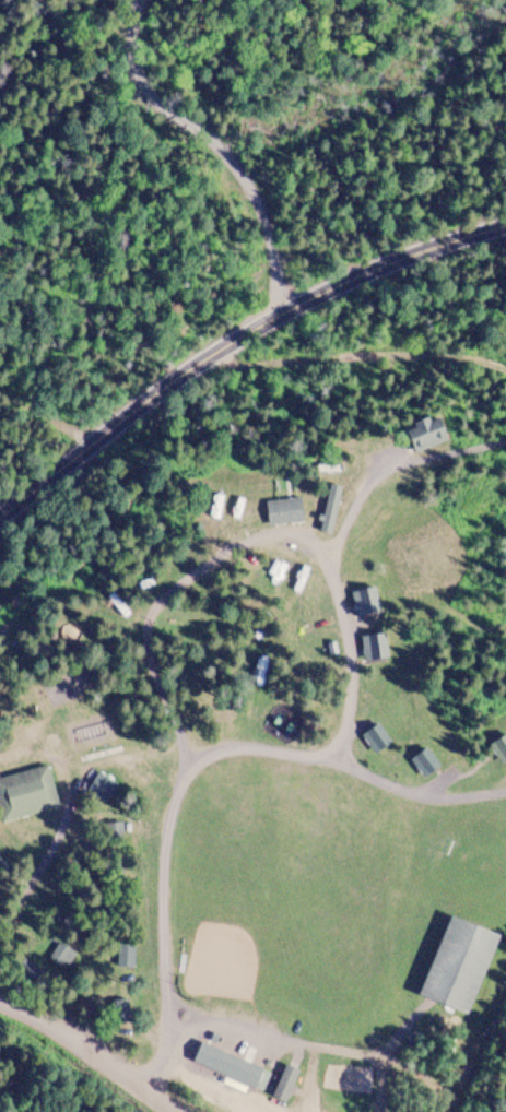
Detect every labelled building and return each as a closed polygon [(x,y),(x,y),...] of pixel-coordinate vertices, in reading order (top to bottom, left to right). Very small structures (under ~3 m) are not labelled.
[(318,468),(344,473),(345,465),(320,460),(318,468)] [(340,486),(328,484),(321,530),(333,532),(340,486)] [(268,523),(303,522),(302,497),(267,498),(268,523)] [(358,589),(357,614),(376,615),(377,590),(358,589)] [(389,657),(385,632),(361,636),(365,661),(389,657)] [(392,742),(379,723),(361,735),(374,754),(392,742)] [(505,760),(505,734),(489,745),(501,763),(505,760)] [(410,759),(422,778),(440,767),(428,748),(410,759)] [(57,808),(47,766),(0,777),(0,822),(57,808)] [(121,822),(102,822),(102,842),(121,842),(121,822)] [(416,991),(466,1012),(499,932),(450,911),(416,991)] [(132,967),(132,941),(116,941),(116,967),(132,967)] [(270,1095),(282,1101),(297,1071),(285,1064),(270,1095)]
